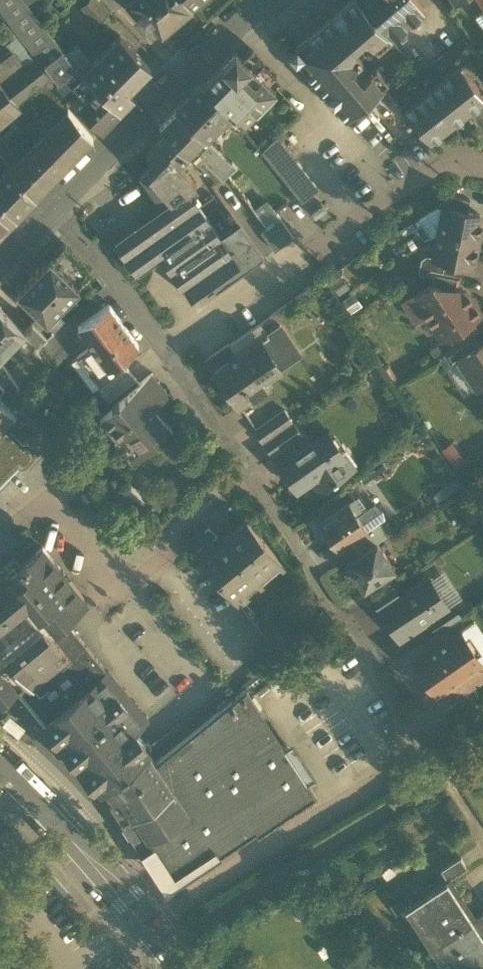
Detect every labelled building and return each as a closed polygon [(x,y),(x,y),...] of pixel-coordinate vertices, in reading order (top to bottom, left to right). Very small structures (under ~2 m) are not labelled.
[(7,14),(26,1),(27,0),(0,0),(0,6),(7,14)] [(98,22),(109,11),(98,0),(86,0),(81,5),(98,22)] [(138,9),(135,12),(143,22),(151,15),(161,28),(190,4),(186,0),(130,0),(138,9)] [(351,110),(300,50),(337,19),(346,11),(359,0),(346,0),(289,50),(294,56),(345,115),(351,110)] [(346,11),(361,30),(365,34),(372,43),(386,31),(359,0),(346,11)] [(386,31),(390,37),(423,8),(418,0),(359,0),(386,31)] [(7,14),(47,66),(52,62),(64,50),(26,1),(7,14)] [(352,37),(361,30),(346,11),(337,19),(352,37)] [(348,40),(352,37),(337,19),(300,50),(351,110),(382,83),(370,70),(367,73),(356,60),(361,56),(352,45),(348,40)] [(3,37),(11,48),(13,47),(21,40),(13,29),(3,37)] [(348,40),(352,45),(365,34),(361,30),(352,37),(348,40)] [(386,31),(372,43),(377,48),(390,37),(386,31)] [(97,86),(119,110),(134,95),(127,88),(150,65),(119,35),(83,71),(97,86)] [(36,59),(21,40),(13,47),(13,48),(28,66),(36,59)] [(13,48),(0,59),(0,79),(5,85),(28,66),(13,48)] [(249,49),(242,56),(268,83),(276,74),(249,49)] [(64,75),(85,97),(97,86),(83,71),(64,50),(52,62),(64,75)] [(233,52),(202,84),(230,110),(233,113),(241,124),(253,112),(257,117),(277,96),(273,92),(275,89),(268,83),(242,56),(235,50),(233,52)] [(17,100),(36,84),(47,74),(43,69),(36,59),(28,66),(5,85),(17,100)] [(64,75),(52,62),(47,66),(43,69),(47,74),(54,83),(64,75)] [(440,79),(467,113),(482,100),(482,95),(461,63),(440,79)] [(376,65),(370,70),(382,83),(387,79),(376,65)] [(54,83),(47,74),(36,84),(50,104),(62,93),(54,83)] [(17,100),(5,85),(0,79),(0,122),(21,105),(17,100)] [(440,79),(422,93),(449,126),(467,113),(440,79)] [(200,82),(176,107),(206,136),(224,117),(230,110),(202,84),(200,82)] [(119,110),(97,86),(85,97),(78,103),(101,128),(119,110)] [(431,140),(449,126),(422,93),(405,107),(431,140)] [(67,107),(41,134),(65,164),(92,137),(67,107)] [(235,165),(206,136),(176,107),(160,123),(159,124),(175,139),(189,153),(194,148),(223,177),(228,173),(227,172),(235,165)] [(27,132),(35,140),(10,165),(35,195),(65,164),(41,134),(34,126),(27,132)] [(261,149),(280,171),(296,158),(279,136),(261,149)] [(189,153),(175,139),(140,176),(163,209),(140,224),(142,226),(122,240),(143,269),(162,255),(189,295),(209,281),(216,291),(264,257),(240,223),(221,236),(193,197),(196,195),(192,188),(191,189),(190,187),(196,183),(181,162),(189,153)] [(419,141),(404,149),(411,161),(426,154),(419,141)] [(280,171),(302,200),(318,187),(296,158),(280,171)] [(0,174),(0,196),(15,215),(35,195),(10,165),(0,174)] [(444,204),(467,209),(469,197),(451,194),(451,193),(437,203),(437,204),(443,206),(444,204)] [(15,215),(0,196),(0,230),(15,215)] [(270,224),(280,217),(266,198),(253,207),(267,226),(270,224)] [(438,230),(477,238),(482,216),(479,212),(467,209),(444,204),(443,206),(437,204),(437,203),(418,215),(431,234),(438,230)] [(280,217),(270,224),(284,243),(294,236),(280,217)] [(274,249),(284,243),(270,224),(267,226),(261,230),(274,249)] [(473,259),(477,238),(438,230),(433,254),(433,255),(445,258),(468,262),(473,259)] [(135,274),(143,269),(122,240),(121,238),(114,242),(135,274)] [(64,244),(50,258),(77,285),(92,271),(64,244)] [(420,274),(426,270),(431,267),(443,269),(445,258),(433,255),(433,254),(426,252),(420,256),(418,270),(420,274)] [(78,285),(77,285),(50,258),(49,257),(17,289),(40,312),(45,318),(47,316),(52,321),(60,313),(55,308),(78,285)] [(460,273),(443,269),(431,267),(426,270),(433,280),(435,283),(457,288),(460,273)] [(425,314),(441,337),(451,331),(471,317),(481,311),(471,295),(467,290),(457,288),(435,283),(433,280),(403,300),(416,320),(425,314)] [(78,354),(92,374),(116,357),(137,342),(108,302),(78,324),(92,343),(78,354)] [(24,329),(23,328),(0,306),(0,354),(24,329)] [(40,312),(31,321),(45,335),(51,330),(55,325),(51,321),(52,321),(47,316),(45,318),(40,312)] [(451,331),(458,341),(471,332),(478,328),(471,317),(451,331)] [(35,346),(45,335),(31,321),(23,328),(24,329),(35,346)] [(229,343),(237,354),(261,338),(267,334),(266,332),(267,331),(260,321),(229,343)] [(261,338),(274,357),(273,358),(279,366),(299,352),(279,323),(267,331),(266,332),(267,334),(261,338)] [(67,351),(51,330),(45,335),(35,346),(49,364),(67,351)] [(471,332),(458,341),(443,350),(451,362),(457,358),(456,356),(478,343),(471,332)] [(214,370),(239,405),(268,385),(262,378),(256,369),(273,358),(274,357),(261,338),(237,354),(214,370)] [(476,386),(482,382),(482,339),(478,343),(456,356),(457,358),(476,386)] [(92,374),(78,354),(68,361),(90,391),(97,386),(99,384),(92,374)] [(3,384),(12,375),(0,357),(0,380),(3,384)] [(92,374),(99,384),(123,367),(116,357),(92,374)] [(279,366),(273,358),(256,369),(262,378),(279,366)] [(123,367),(99,384),(97,386),(108,399),(136,377),(126,365),(123,367)] [(132,387),(146,404),(155,397),(166,388),(152,371),(132,387)] [(99,414),(135,457),(172,427),(154,405),(159,401),(155,397),(146,404),(132,387),(99,414)] [(2,428),(3,426),(15,414),(0,399),(0,427),(2,428)] [(255,428),(263,441),(293,420),(284,408),(255,428)] [(263,441),(272,454),(290,441),(291,441),(302,434),(293,420),(263,441)] [(21,459),(13,450),(20,443),(3,426),(2,428),(0,427),(0,480),(21,459)] [(337,477),(346,471),(331,450),(338,444),(328,430),(298,451),(298,452),(279,464),(296,488),(311,477),(321,490),(334,481),(333,480),(337,477)] [(298,451),(291,441),(290,441),(272,454),(279,464),(298,452),(298,451)] [(342,441),(338,444),(331,450),(346,471),(354,466),(353,464),(356,462),(342,441)] [(13,450),(21,459),(29,451),(20,443),(13,450)] [(361,492),(354,497),(363,509),(370,505),(361,492)] [(319,521),(338,547),(341,545),(363,530),(367,527),(358,513),(363,509),(354,497),(319,521)] [(358,513),(367,527),(383,516),(387,513),(378,499),(370,505),(363,509),(358,513)] [(363,530),(372,543),(376,540),(392,530),(383,516),(367,527),(363,530)] [(223,538),(227,543),(254,575),(277,556),(246,519),(223,538)] [(341,545),(350,557),(372,543),(363,530),(341,545)] [(254,575),(227,543),(218,550),(214,545),(206,535),(191,546),(192,548),(237,601),(247,592),(241,585),(254,575)] [(223,538),(214,545),(218,550),(227,543),(223,538)] [(346,559),(364,586),(394,566),(376,540),(372,543),(350,557),(346,559)] [(42,544),(34,550),(47,565),(54,559),(42,544)] [(28,682),(55,660),(37,637),(63,616),(64,617),(86,599),(54,559),(47,565),(34,550),(5,575),(0,569),(0,694),(14,682),(28,682)] [(283,562),(277,556),(254,575),(241,585),(247,592),(283,562)] [(379,608),(397,635),(423,619),(425,623),(430,620),(429,619),(449,606),(448,605),(428,575),(399,594),(399,595),(379,608)] [(372,597),(379,608),(399,595),(399,594),(392,584),(372,597)] [(429,619),(430,620),(437,631),(448,623),(460,614),(452,602),(448,605),(449,606),(429,619)] [(284,622),(293,633),(312,617),(303,606),(284,622)] [(107,670),(64,617),(63,616),(37,637),(55,660),(28,682),(25,694),(25,695),(26,697),(27,696),(29,699),(29,700),(30,701),(35,701),(36,701),(41,707),(40,708),(40,713),(46,720),(107,670)] [(400,639),(425,623),(423,619),(397,635),(400,639)] [(460,629),(481,660),(482,659),(482,633),(474,620),(460,629)] [(275,629),(284,640),(293,633),(284,622),(275,629)] [(428,637),(435,647),(454,633),(448,623),(437,631),(428,637)] [(482,661),(481,660),(460,629),(454,633),(435,647),(414,661),(436,693),(459,677),(482,661)] [(467,689),(482,679),(482,659),(481,660),(482,661),(459,677),(467,689)] [(108,670),(107,670),(46,720),(102,789),(105,787),(148,751),(131,731),(147,718),(108,670)] [(152,847),(174,879),(213,853),(215,852),(217,855),(252,832),(255,830),(257,833),(316,794),(244,687),(155,759),(148,751),(105,787),(112,796),(116,793),(152,847)] [(143,854),(152,847),(116,793),(112,796),(106,800),(143,854)] [(440,868),(447,878),(449,876),(467,865),(460,855),(440,868)] [(421,929),(431,945),(472,918),(471,918),(462,904),(466,901),(449,876),(447,878),(410,902),(426,926),(421,929)] [(475,915),(466,901),(462,904),(471,918),(475,915)] [(426,926),(410,902),(405,905),(421,929),(426,926)] [(431,945),(441,959),(446,956),(451,952),(462,968),(473,968),(482,963),(482,936),(481,933),(482,931),(482,910),(475,915),(471,918),(472,918),(431,945)] [(451,952),(446,956),(455,968),(462,968),(451,952)]
